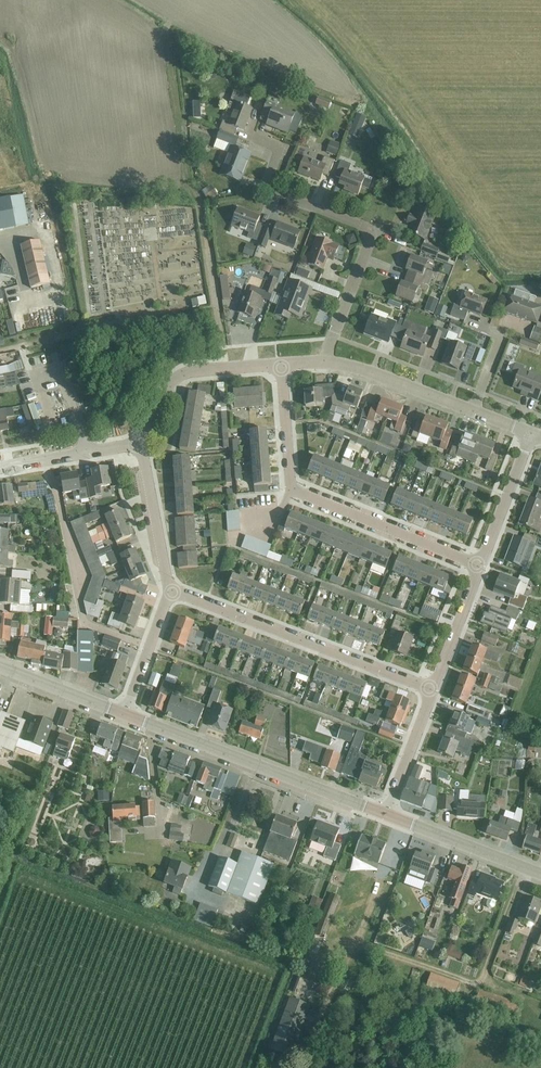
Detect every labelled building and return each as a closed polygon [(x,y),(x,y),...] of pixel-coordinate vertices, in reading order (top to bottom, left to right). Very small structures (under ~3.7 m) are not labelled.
[(257,80),(254,88),(262,91),(265,83),(257,80)] [(220,131),(234,136),(237,129),(243,131),(251,111),(247,109),(251,98),(235,92),(228,110),(229,113),(233,115),(230,124),(222,121),(219,130),(220,131)] [(329,109),(331,103),(325,101),(323,107),(329,109)] [(267,103),(260,121),(267,124),(266,124),(277,128),(276,130),(287,134),(288,131),(296,134),(302,118),(294,115),(274,107),(274,106),(267,103)] [(357,114),(353,124),(362,128),(366,118),(357,114)] [(234,136),(220,131),(217,140),(231,145),(220,175),(240,183),(250,155),(234,149),(238,139),(233,137),(234,136)] [(331,142),(327,152),(336,156),(340,146),(331,142)] [(303,159),(297,173),(318,181),(321,175),(327,177),(333,161),(323,157),(320,165),(303,159)] [(344,185),(342,191),(356,197),(359,188),(367,190),(371,180),(364,177),(363,179),(347,173),(350,166),(339,162),(334,176),(341,179),(339,183),(344,185)] [(210,185),(204,190),(211,201),(217,197),(210,185)] [(10,198),(0,200),(0,231),(16,228),(30,225),(24,195),(10,198)] [(260,217),(238,209),(231,226),(249,233),(247,238),(258,242),(264,226),(258,224),(260,217)] [(424,241),(434,217),(417,210),(413,218),(409,217),(407,224),(411,225),(407,235),(424,241)] [(270,241),(293,250),(300,232),(278,224),(275,231),(273,230),(273,229),(266,226),(258,247),(265,249),(268,239),(271,240),(270,241)] [(353,235),(346,238),(349,245),(352,244),(356,242),(353,235)] [(318,239),(308,265),(322,270),(328,257),(334,260),(339,247),(318,239)] [(50,284),(48,273),(40,242),(21,247),(29,278),(31,288),(50,284)] [(437,250),(421,245),(418,252),(434,258),(437,250)] [(245,255),(252,258),(256,248),(249,246),(245,255)] [(438,254),(436,260),(448,265),(450,259),(438,254)] [(406,278),(429,286),(433,274),(424,270),(427,262),(411,256),(405,270),(408,271),(406,278)] [(264,265),(262,271),(269,273),(271,268),(264,265)] [(299,269),(296,276),(305,279),(308,272),(299,269)] [(272,296),(280,272),(273,270),(265,292),(265,293),(272,296)] [(429,286),(406,278),(403,284),(401,283),(396,297),(412,303),(415,295),(419,296),(421,291),(426,293),(429,286)] [(311,289),(289,281),(275,315),(284,319),(286,313),(300,319),(311,289)] [(11,297),(26,289),(22,283),(8,291),(11,297)] [(228,287),(222,288),(223,300),(230,299),(228,287)] [(324,287),(323,293),(341,298),(342,292),(324,287)] [(244,293),(237,313),(254,319),(258,305),(261,307),(264,300),(269,302),(272,296),(265,293),(265,292),(252,288),(249,295),(244,293)] [(506,313),(537,324),(538,322),(540,314),(540,307),(529,303),(531,296),(515,291),(513,297),(512,297),(506,313)] [(454,305),(450,316),(464,321),(468,311),(481,316),(487,301),(466,293),(460,308),(454,305)] [(198,299),(191,300),(193,308),(199,307),(199,306),(206,305),(205,298),(205,297),(198,299)] [(389,300),(387,305),(399,309),(401,305),(389,300)] [(424,312),(432,315),(434,309),(427,306),(424,312)] [(440,306),(436,316),(442,318),(444,319),(448,309),(440,306)] [(365,334),(388,343),(395,323),(387,320),(387,322),(372,316),(365,334)] [(12,320),(6,322),(10,336),(16,335),(12,320)] [(403,327),(398,340),(403,342),(400,348),(422,357),(429,339),(424,337),(427,329),(405,320),(405,321),(403,327)] [(536,327),(531,339),(540,343),(540,340),(540,329),(536,327)] [(434,351),(441,334),(435,331),(434,331),(428,348),(434,351)] [(522,338),(519,345),(536,351),(539,345),(522,338)] [(450,343),(441,364),(458,371),(462,358),(470,361),(475,348),(463,343),(461,347),(450,343)] [(540,389),(540,378),(523,371),(524,368),(516,365),(512,375),(518,377),(513,388),(526,393),(525,396),(537,400),(540,389)] [(11,374),(8,366),(0,368),(0,376),(11,374)] [(16,374),(4,376),(4,379),(5,388),(19,386),(16,374)] [(226,395),(227,383),(217,382),(216,395),(226,395)] [(335,394),(335,385),(315,386),(316,391),(305,392),(306,407),(323,406),(323,399),(332,397),(335,394)] [(248,389),(249,408),(267,407),(266,393),(262,394),(262,388),(248,389)] [(332,406),(327,420),(332,422),(335,413),(346,417),(348,412),(349,412),(351,407),(357,409),(363,393),(349,388),(346,398),(335,394),(332,397),(332,406)] [(249,408),(248,389),(234,390),(234,396),(230,396),(231,410),(249,408)] [(190,392),(188,407),(203,409),(206,395),(190,392)] [(387,419),(393,404),(382,400),(379,408),(367,403),(362,418),(378,424),(381,417),(387,419)] [(403,408),(393,404),(387,419),(393,422),(390,429),(401,433),(407,418),(401,416),(403,408)] [(203,409),(188,407),(185,421),(201,423),(203,409)] [(8,430),(5,409),(0,410),(0,432),(8,430)] [(431,439),(437,421),(426,417),(424,421),(418,419),(411,437),(418,440),(417,442),(428,446),(431,439)] [(361,420),(357,432),(367,436),(369,430),(365,428),(367,422),(361,420)] [(201,423),(185,421),(183,435),(198,437),(201,423)] [(449,425),(437,421),(431,439),(442,443),(440,448),(446,450),(453,432),(447,430),(449,425)] [(324,437),(322,423),(309,425),(311,439),(324,437)] [(338,436),(340,431),(334,428),(332,434),(338,436)] [(251,445),(268,444),(267,430),(250,431),(251,445)] [(471,462),(481,438),(474,435),(473,437),(465,434),(464,435),(458,433),(449,456),(456,458),(457,456),(471,462)] [(198,437),(183,435),(180,449),(196,452),(198,437)] [(481,438),(471,462),(476,463),(478,456),(489,460),(485,469),(492,472),(498,457),(491,455),(495,445),(487,442),(487,440),(481,438)] [(377,446),(371,443),(368,449),(375,451),(377,446)] [(268,444),(251,445),(252,459),(269,457),(268,444)] [(409,453),(412,447),(405,445),(403,451),(409,453)] [(351,458),(356,461),(361,454),(356,451),(351,458)] [(321,477),(327,462),(315,456),(308,472),(321,477)] [(190,457),(173,459),(175,473),(191,472),(190,457)] [(270,471),(269,457),(252,459),(253,472),(270,471)] [(340,467),(327,462),(321,477),(334,482),(340,467)] [(421,470),(423,465),(417,462),(415,468),(421,470)] [(340,467),(334,482),(346,487),(352,472),(340,467)] [(110,486),(108,469),(92,471),(94,482),(88,483),(91,498),(102,496),(100,487),(110,486)] [(271,485),(270,471),(253,472),(255,493),(269,492),(268,485),(271,485)] [(191,472),(175,473),(175,475),(176,488),(192,486),(191,473),(191,472)] [(365,477),(352,472),(346,487),(358,492),(365,477)] [(78,474),(61,476),(64,494),(73,492),(75,501),(81,500),(88,498),(85,482),(79,483),(78,474)] [(377,482),(365,477),(358,492),(371,497),(377,482)] [(37,490),(36,482),(18,485),(19,493),(37,490)] [(377,482),(371,497),(384,502),(390,487),(377,482)] [(12,485),(0,487),(0,507),(15,505),(12,485)] [(192,486),(176,488),(176,490),(177,502),(193,501),(192,489),(192,486)] [(404,511),(410,495),(398,490),(391,506),(404,511)] [(519,524),(540,532),(540,529),(540,522),(537,520),(540,511),(540,495),(538,494),(535,501),(528,499),(519,524)] [(410,495),(404,511),(417,516),(423,501),(410,495)] [(193,501),(177,502),(177,506),(178,517),(183,516),(194,515),(194,505),(193,501)] [(423,501),(417,516),(429,521),(435,506),(423,501)] [(435,506),(429,521),(441,526),(448,511),(435,506)] [(83,518),(85,524),(86,525),(103,518),(100,511),(83,518)] [(99,535),(125,524),(120,511),(106,517),(109,524),(96,529),(99,535)] [(234,523),(241,523),(240,511),(234,512),(228,512),(227,512),(228,520),(234,519),(234,523)] [(460,516),(448,511),(441,526),(454,531),(460,516)] [(298,534),(304,519),(292,513),(290,516),(284,514),(278,530),(284,532),(285,529),(298,534)] [(0,515),(0,522),(11,523),(11,524),(19,524),(19,515),(0,515)] [(183,518),(176,519),(176,522),(177,533),(196,532),(195,520),(194,515),(183,516),(183,518)] [(473,521),(460,516),(454,531),(467,536),(473,521)] [(85,524),(83,518),(71,523),(73,529),(85,524)] [(234,519),(228,520),(228,532),(241,531),(241,523),(234,523),(234,519)] [(304,519),(298,534),(311,539),(317,524),(304,519)] [(86,525),(85,524),(73,529),(76,535),(88,530),(86,525)] [(99,535),(91,538),(93,542),(94,544),(101,541),(108,539),(108,540),(114,537),(117,543),(130,537),(130,536),(131,535),(129,530),(127,530),(125,524),(99,535)] [(317,524),(311,539),(323,544),(329,529),(317,524)] [(329,529),(323,544),(335,549),(342,534),(329,529)] [(8,553),(15,553),(16,546),(8,546),(9,530),(0,530),(0,553),(8,553)] [(88,530),(76,535),(78,541),(90,536),(88,530)] [(196,532),(177,533),(177,537),(178,548),(185,547),(185,550),(197,549),(196,536),(196,532)] [(511,547),(506,561),(521,567),(527,569),(530,560),(525,558),(530,543),(536,545),(539,539),(525,533),(523,539),(514,536),(511,546),(511,547)] [(354,539),(342,534),(335,549),(348,554),(354,539)] [(91,538),(90,536),(78,541),(81,547),(93,542),(91,538)] [(248,551),(252,538),(246,536),(241,548),(248,551)] [(252,538),(248,551),(254,553),(259,541),(252,538)] [(354,539),(348,554),(360,559),(367,544),(354,539)] [(271,546),(259,541),(254,553),(267,558),(271,546)] [(93,542),(81,547),(83,553),(95,548),(94,544),(93,542)] [(367,544),(360,559),(373,564),(379,549),(367,544)] [(99,558),(107,555),(113,553),(110,546),(97,551),(97,554),(99,558)] [(95,548),(83,553),(85,559),(97,554),(97,551),(95,548)] [(126,570),(141,563),(136,551),(124,555),(122,549),(113,553),(107,555),(110,562),(112,566),(123,562),(126,570)] [(186,554),(179,554),(180,569),(198,567),(197,551),(197,549),(185,550),(185,552),(186,554)] [(373,564),(371,570),(383,575),(386,570),(392,554),(379,549),(373,564)] [(0,553),(0,568),(13,568),(13,561),(7,560),(8,553),(0,553)] [(252,563),(254,558),(242,553),(240,558),(252,563)] [(97,554),(85,559),(88,565),(100,560),(99,558),(97,554)] [(107,555),(99,558),(100,560),(102,565),(110,562),(107,555)] [(406,578),(412,563),(399,557),(393,573),(406,578)] [(254,558),(252,563),(264,567),(266,562),(254,558)] [(102,565),(100,560),(88,565),(90,571),(102,566),(102,565)] [(266,562),(264,567),(276,572),(278,567),(266,562)] [(141,563),(126,570),(129,577),(125,579),(123,586),(145,594),(148,587),(140,584),(138,580),(146,576),(141,563)] [(425,568),(412,563),(406,578),(418,583),(425,568)] [(107,577),(102,566),(90,571),(93,577),(107,577)] [(289,571),(278,567),(276,572),(288,576),(289,571)] [(437,573),(425,568),(418,583),(431,588),(437,573)] [(12,570),(11,579),(31,580),(32,572),(12,570)] [(233,575),(228,589),(240,594),(246,580),(248,574),(241,571),(239,577),(233,575)] [(301,576),(289,571),(288,576),(299,581),(301,576)] [(437,573),(431,588),(444,593),(449,596),(455,582),(449,579),(450,578),(450,575),(444,572),(442,575),(437,573)] [(511,599),(509,605),(523,610),(528,598),(520,595),(519,595),(516,594),(520,582),(500,574),(493,592),(511,599)] [(314,580),(301,576),(299,581),(312,585),(314,580)] [(107,577),(93,577),(91,583),(103,588),(106,580),(107,577)] [(106,580),(103,588),(119,594),(122,586),(106,580)] [(246,580),(240,594),(252,599),(257,584),(246,580)] [(0,581),(0,604),(11,605),(11,612),(32,614),(33,606),(19,605),(20,583),(0,581)] [(103,588),(91,583),(88,589),(101,594),(103,588)] [(332,593),(334,588),(322,583),(320,588),(332,593)] [(257,584),(252,599),(264,603),(269,589),(257,584)] [(346,593),(334,588),(332,593),(344,598),(346,593)] [(88,589),(86,595),(99,600),(101,594),(88,589)] [(269,589),(264,603),(276,608),(281,593),(269,589)] [(124,610),(139,615),(144,602),(129,597),(130,595),(122,592),(119,598),(127,601),(124,610)] [(281,593),(276,608),(287,612),(293,598),(281,593)] [(346,593),(344,598),(356,602),(358,597),(346,593)] [(99,600),(86,595),(84,602),(96,606),(98,600),(99,600)] [(358,597),(356,602),(367,607),(369,601),(358,597)] [(305,602),(293,598),(287,612),(300,617),(305,602)] [(99,617),(104,602),(98,600),(96,606),(84,602),(84,603),(86,610),(87,615),(87,616),(91,617),(98,619),(99,617)] [(369,601),(367,607),(371,608),(379,611),(381,606),(369,601)] [(320,625),(325,610),(313,606),(308,620),(320,625)] [(381,606),(379,611),(387,614),(386,618),(391,620),(392,616),(394,611),(381,606)] [(422,610),(419,616),(425,618),(438,623),(442,613),(429,608),(423,606),(422,610)] [(508,607),(506,613),(507,614),(506,617),(511,618),(513,619),(517,610),(508,607)] [(485,614),(482,623),(493,627),(492,628),(506,633),(507,630),(512,632),(520,611),(517,610),(513,619),(511,618),(506,617),(507,614),(506,613),(492,608),(489,615),(485,614)] [(139,615),(124,610),(121,618),(113,615),(109,626),(120,630),(122,624),(135,628),(139,615)] [(337,615),(325,610),(320,625),(332,629),(337,615)] [(12,629),(18,630),(25,630),(25,633),(29,633),(29,626),(25,626),(26,623),(12,622),(13,616),(0,615),(0,628),(12,629)] [(337,615),(332,629),(344,634),(349,619),(337,615)] [(175,630),(190,635),(194,623),(180,617),(175,630)] [(54,618),(53,627),(68,629),(69,620),(56,619),(54,618)] [(361,624),(349,619),(344,634),(355,638),(361,624)] [(406,657),(413,640),(401,636),(404,629),(400,627),(402,622),(395,619),(389,636),(396,638),(391,651),(406,657)] [(528,628),(536,631),(539,623),(531,620),(528,628)] [(373,628),(361,624),(355,638),(367,642),(373,628)] [(0,628),(0,642),(1,642),(0,647),(9,648),(9,643),(11,643),(12,629),(0,628)] [(226,647),(232,633),(220,628),(214,642),(226,647)] [(385,633),(373,628),(367,642),(380,647),(385,633)] [(175,630),(171,643),(185,648),(187,642),(193,644),(200,646),(202,640),(195,637),(190,635),(175,630)] [(210,630),(205,641),(212,644),(217,632),(210,630)] [(78,631),(78,654),(77,673),(93,673),(93,632),(78,631)] [(198,631),(195,637),(202,640),(205,634),(198,631)] [(232,633),(226,647),(238,651),(244,637),(232,633)] [(485,633),(482,642),(496,647),(499,638),(485,633)] [(101,646),(118,652),(121,641),(105,635),(101,646)] [(255,642),(244,637),(238,651),(250,656),(255,642)] [(19,641),(16,657),(17,660),(32,664),(31,665),(43,668),(46,655),(44,654),(46,647),(46,644),(24,639),(24,640),(22,640),(22,642),(19,641)] [(205,642),(202,649),(209,651),(212,644),(205,642)] [(255,642),(250,656),(262,660),(267,646),(255,642)] [(497,661),(500,655),(494,653),(487,650),(473,645),(469,658),(482,663),(484,658),(491,660),(491,659),(497,661)] [(43,668),(62,671),(62,672),(62,670),(77,673),(78,654),(78,649),(65,646),(64,650),(46,647),(44,654),(46,655),(43,668)] [(279,651),(267,646),(262,660),(273,665),(279,651)] [(291,655),(279,651),(273,665),(285,669),(291,655)] [(291,655),(285,669),(297,674),(302,660),(291,655)] [(111,661),(102,684),(106,686),(105,688),(113,691),(114,689),(117,690),(126,667),(125,666),(128,658),(122,656),(119,664),(111,661)] [(482,663),(469,658),(464,671),(477,676),(482,663)] [(315,664),(302,660),(297,674),(309,679),(315,664)] [(216,673),(218,668),(205,663),(203,668),(216,673)] [(326,685),(331,671),(319,666),(314,680),(326,685)] [(218,668),(216,673),(228,678),(230,672),(218,668)] [(331,671),(326,685),(338,690),(343,675),(331,671)] [(230,672),(228,678),(240,682),(242,677),(230,672)] [(157,689),(161,677),(153,673),(148,686),(157,689)] [(486,674),(483,680),(489,683),(492,676),(486,674)] [(343,675),(338,690),(350,694),(355,680),(343,675)] [(462,675),(457,687),(471,693),(476,680),(462,675)] [(213,677),(209,688),(214,690),(217,679),(213,677)] [(242,677),(240,682),(252,687),(254,681),(242,677)] [(367,684),(355,680),(350,694),(362,699),(362,698),(367,686),(367,684)] [(489,683),(483,680),(481,687),(487,689),(488,688),(489,683)] [(154,693),(149,708),(161,712),(166,714),(166,717),(172,697),(175,686),(164,681),(160,692),(163,693),(161,696),(154,693)] [(265,686),(254,681),(252,687),(263,691),(265,686)] [(489,683),(488,688),(502,693),(504,689),(489,683)] [(385,685),(380,699),(386,701),(384,706),(391,709),(407,715),(410,708),(408,707),(410,702),(396,696),(398,690),(385,685)] [(277,690),(265,686),(263,691),(275,696),(277,690)] [(367,686),(362,698),(367,699),(371,688),(367,686)] [(471,693),(457,687),(452,700),(466,705),(471,693)] [(225,732),(232,711),(217,705),(221,692),(214,689),(208,708),(214,710),(208,726),(225,732)] [(289,695),(277,690),(275,696),(287,700),(289,695)] [(480,694),(476,702),(486,706),(490,699),(480,694)] [(289,695),(287,700),(299,705),(301,700),(289,695)] [(172,697),(166,717),(197,729),(204,709),(192,705),(190,702),(183,699),(181,700),(172,697)] [(316,712),(318,706),(305,701),(303,707),(316,712)] [(469,705),(466,712),(471,714),(478,717),(483,719),(486,713),(486,711),(469,705)] [(330,710),(318,706),(316,712),(328,716),(330,710)] [(404,723),(407,715),(391,709),(389,714),(382,712),(382,713),(376,710),(373,717),(369,715),(366,723),(377,727),(380,720),(386,722),(400,727),(402,722),(404,723)] [(342,715),(330,710),(328,716),(340,720),(342,715)] [(59,727),(70,731),(76,715),(66,711),(59,727)] [(448,727),(446,732),(447,733),(457,736),(465,740),(468,734),(471,735),(474,726),(472,725),(473,721),(469,720),(470,718),(455,712),(449,727),(448,727)] [(1,748),(13,753),(25,722),(0,713),(0,750),(1,748)] [(342,715),(340,720),(352,725),(352,724),(354,719),(342,715)] [(26,742),(44,749),(53,724),(35,717),(26,742)] [(239,733),(261,740),(267,720),(258,717),(255,726),(252,726),(252,725),(246,723),(246,721),(243,720),(239,733)] [(483,719),(478,717),(475,723),(487,727),(490,721),(483,719)] [(381,728),(379,735),(392,740),(395,733),(397,728),(383,723),(381,728)] [(102,724),(97,738),(106,742),(104,748),(116,753),(125,734),(102,724)] [(356,731),(343,726),(339,739),(351,743),(356,731)] [(357,731),(351,748),(352,748),(360,751),(366,735),(357,731)] [(127,734),(118,759),(126,762),(136,765),(135,767),(132,775),(150,781),(148,761),(143,759),(139,758),(142,751),(141,751),(141,752),(139,751),(138,751),(140,746),(143,740),(142,740),(137,738),(127,734)] [(60,735),(52,757),(65,761),(63,765),(65,767),(67,768),(70,768),(72,766),(73,763),(73,761),(68,759),(75,740),(60,735)] [(444,739),(439,753),(453,759),(456,751),(461,753),(460,755),(466,758),(466,757),(469,751),(472,742),(465,740),(457,736),(454,743),(445,739),(444,739)] [(306,742),(303,752),(312,755),(310,761),(322,765),(321,768),(335,772),(341,756),(334,754),(335,752),(328,750),(306,742)] [(530,743),(528,750),(534,752),(536,745),(530,743)] [(162,749),(158,759),(162,761),(159,767),(166,769),(172,753),(162,749)] [(350,751),(341,774),(359,781),(359,783),(376,790),(383,774),(379,772),(381,768),(374,766),(373,767),(365,764),(366,762),(365,762),(367,758),(358,755),(351,752),(350,751)] [(197,765),(189,762),(190,758),(175,752),(168,770),(184,776),(184,775),(192,778),(197,765)] [(516,761),(515,770),(523,771),(525,762),(516,761)] [(233,796),(240,777),(204,763),(197,783),(207,787),(206,790),(212,793),(210,798),(218,801),(221,792),(233,796)] [(412,778),(418,781),(423,768),(417,766),(412,778)] [(404,790),(400,801),(422,809),(428,792),(431,785),(421,781),(418,781),(412,778),(410,777),(404,790)] [(110,791),(99,791),(99,802),(110,802),(110,791)] [(185,807),(188,798),(180,795),(177,804),(185,807)] [(463,799),(462,802),(458,802),(457,816),(483,819),(485,796),(469,795),(468,800),(463,799)] [(189,796),(185,808),(189,809),(194,798),(189,796)] [(453,811),(453,798),(441,797),(440,810),(453,811)] [(153,802),(143,803),(144,827),(155,827),(155,818),(155,817),(154,802),(153,802)] [(113,818),(108,819),(110,844),(123,843),(121,818),(129,818),(129,820),(141,819),(140,807),(139,807),(136,807),(135,806),(118,807),(112,808),(113,818)] [(506,812),(504,818),(501,817),(498,825),(493,823),(491,823),(487,833),(506,840),(510,830),(517,833),(523,816),(516,814),(515,815),(506,812)] [(277,817),(271,833),(263,852),(290,862),(297,842),(291,840),(297,825),(277,817)] [(318,822),(310,841),(327,848),(324,857),(335,861),(341,846),(335,843),(340,830),(318,822)] [(522,849),(540,855),(540,841),(533,839),(537,827),(529,824),(524,837),(526,838),(522,849)] [(171,825),(170,832),(180,833),(181,826),(171,825)] [(100,833),(98,829),(94,827),(90,829),(89,834),(91,837),(95,839),(99,837),(100,833)] [(182,842),(183,835),(170,833),(169,840),(182,842)] [(232,834),(227,846),(233,849),(238,836),(232,834)] [(378,864),(379,864),(386,845),(377,842),(377,841),(372,839),(371,840),(362,836),(354,855),(355,855),(361,857),(361,858),(369,861),(370,859),(379,863),(378,864)] [(415,854),(407,876),(425,883),(433,886),(439,872),(431,869),(435,857),(422,852),(421,856),(415,854)] [(223,896),(224,893),(258,906),(273,866),(243,854),(238,865),(221,859),(210,888),(215,890),(214,893),(223,896)] [(172,862),(164,884),(174,888),(172,893),(180,896),(182,891),(191,869),(172,862)] [(449,876),(447,879),(455,882),(449,898),(452,900),(450,905),(450,907),(457,910),(459,905),(466,886),(472,870),(468,869),(468,867),(464,865),(463,867),(462,866),(460,870),(452,867),(449,876)] [(496,901),(503,883),(490,878),(490,877),(483,874),(480,882),(474,879),(468,895),(474,897),(475,893),(488,898),(489,898),(488,901),(487,903),(486,904),(486,906),(487,908),(488,909),(489,910),(491,910),(493,909),(494,908),(496,901)] [(315,935),(324,939),(340,897),(331,894),(315,935)] [(313,897),(309,907),(319,910),(322,901),(313,897)] [(519,919),(527,922),(526,924),(527,927),(530,929),(533,927),(534,924),(535,925),(540,909),(540,903),(527,898),(524,905),(519,919)] [(217,917),(213,927),(217,928),(222,916),(218,914),(217,917)] [(507,933),(513,935),(518,922),(513,920),(507,933)] [(398,936),(405,933),(401,925),(395,928),(398,936)] [(411,929),(405,932),(408,937),(414,934),(411,929)] [(419,947),(429,951),(431,945),(422,941),(419,947)] [(499,957),(508,959),(512,947),(502,944),(499,957)] [(449,945),(445,955),(452,957),(454,952),(456,947),(449,945)] [(431,972),(426,986),(455,996),(460,982),(431,972)] [(523,976),(519,985),(527,988),(530,979),(523,976)] [(352,983),(343,980),(339,988),(348,991),(352,983)] [(521,1003),(479,989),(475,1002),(516,1017),(521,1003)] [(290,1056),(310,1006),(291,998),(272,1049),(290,1056)] [(268,1067),(272,1067),(274,1067),(278,1056),(272,1054),(268,1067)]
